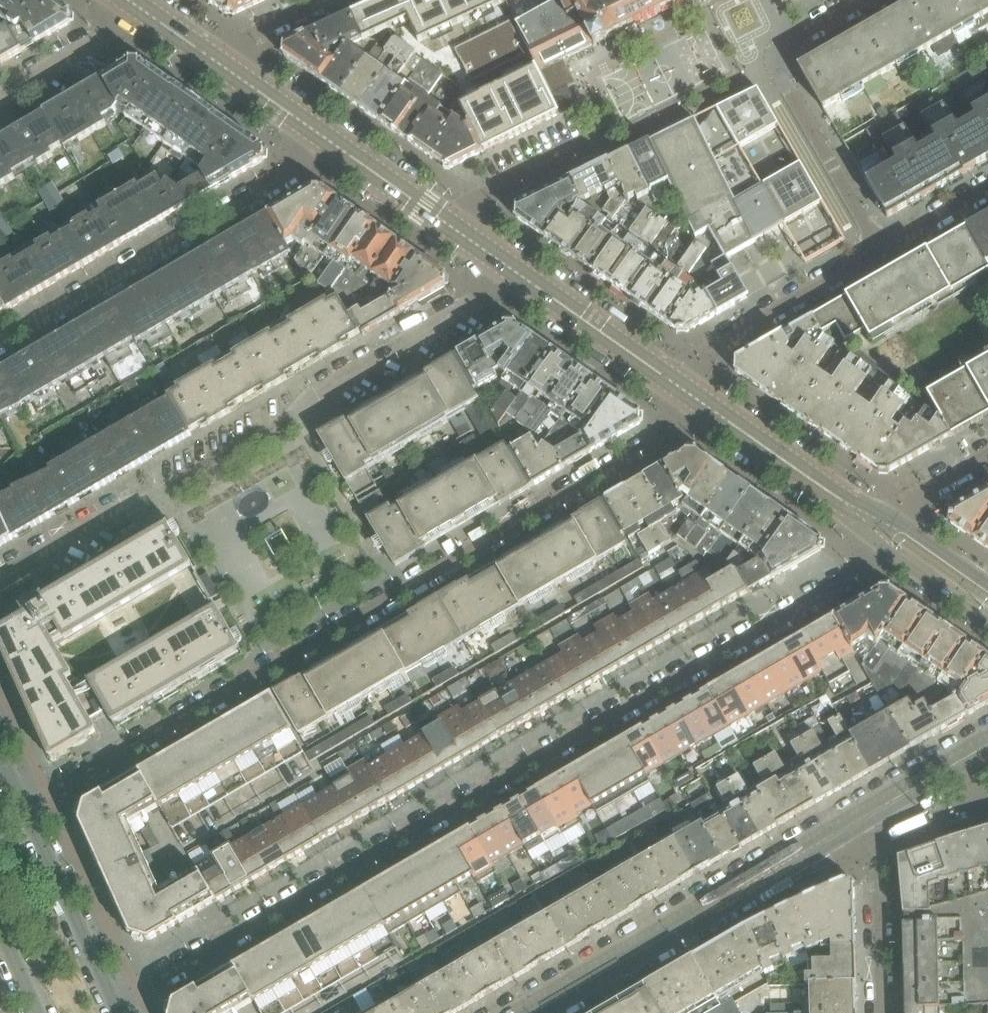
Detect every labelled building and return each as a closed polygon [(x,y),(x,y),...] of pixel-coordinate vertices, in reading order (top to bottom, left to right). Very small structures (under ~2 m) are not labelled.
[(56,4),(56,3),(52,0),(12,0),(0,17),(0,19),(16,30),(11,33),(23,53),(71,24),(71,14),(56,4)] [(12,0),(0,0),(0,17),(12,0)] [(231,0),(212,0),(210,3),(223,12),(231,0)] [(223,12),(225,14),(236,15),(267,0),(231,0),(223,12)] [(351,15),(356,25),(363,41),(370,38),(387,30),(409,20),(399,0),(383,0),(361,10),(351,15)] [(409,20),(419,43),(462,23),(451,0),(399,0),(409,20)] [(462,23),(503,4),(505,3),(503,0),(451,0),(462,23)] [(689,0),(567,0),(568,4),(517,29),(522,39),(525,44),(540,70),(538,70),(539,73),(593,46),(594,47),(689,0)] [(984,0),(918,0),(912,3),(937,46),(954,36),(956,39),(977,27),(975,24),(987,16),(987,8),(984,0)] [(937,46),(912,3),(856,35),(861,44),(881,77),(898,68),(900,72),(923,59),(921,55),(937,46)] [(368,60),(349,47),(355,44),(363,41),(351,15),(285,45),(284,56),(342,97),(368,60)] [(511,21),(503,25),(508,35),(516,31),(511,21)] [(503,25),(495,29),(500,40),(508,35),(503,25)] [(495,29),(487,33),(492,44),(500,40),(495,29)] [(23,53),(11,33),(9,30),(0,35),(0,66),(23,53)] [(516,31),(508,35),(513,45),(521,41),(516,31)] [(487,33),(479,37),(484,48),(492,44),(487,33)] [(508,35),(500,40),(505,49),(513,45),(508,35)] [(881,77),(861,44),(856,35),(800,68),(824,109),(829,119),(847,109),(845,104),(865,92),(868,97),(886,86),(881,78),(881,77)] [(479,37),(471,41),(476,52),(484,48),(479,37)] [(362,110),(407,47),(403,44),(397,39),(393,41),(391,44),(384,53),(377,47),(368,60),(342,97),(362,110)] [(500,40),(492,44),(497,53),(505,49),(500,40)] [(471,41),(462,45),(467,56),(476,52),(471,41)] [(492,44),(484,48),(488,57),(497,53),(492,44)] [(462,45),(454,50),(459,59),(460,59),(467,56),(462,45)] [(523,45),(515,49),(520,59),(528,55),(523,45)] [(407,87),(398,81),(407,69),(415,75),(423,63),(414,56),(417,53),(407,47),(362,110),(382,124),(407,87)] [(484,48),(476,52),(480,61),(488,57),(484,48)] [(515,49),(507,53),(511,63),(520,59),(515,49)] [(476,52),(467,56),(472,65),(480,61),(476,52)] [(507,53),(499,57),(503,67),(511,63),(507,53)] [(467,56),(460,59),(465,69),(472,65),(467,56)] [(499,57),(491,61),(495,71),(503,67),(499,57)] [(491,61),(482,65),(487,75),(495,71),(491,61)] [(145,132),(176,88),(142,64),(142,63),(131,63),(84,90),(103,122),(116,114),(122,105),(131,111),(126,118),(145,132)] [(413,120),(427,99),(444,76),(423,63),(415,75),(407,87),(382,124),(409,143),(421,126),(413,120)] [(987,75),(987,72),(983,64),(951,82),(957,92),(987,75)] [(482,65),(474,69),(479,79),(487,75),(482,65)] [(535,68),(498,87),(522,134),(541,125),(560,115),(552,98),(539,73),(538,70),(537,67),(534,68),(535,68)] [(467,73),(466,73),(471,83),(479,79),(474,69),(467,73)] [(983,83),(962,95),(972,114),(963,119),(987,161),(987,92),(983,83)] [(498,87),(459,106),(465,116),(484,153),(503,144),(522,134),(498,87)] [(185,160),(215,116),(216,115),(176,88),(145,132),(185,160)] [(103,122),(84,90),(47,112),(64,145),(67,149),(105,127),(103,122)] [(577,107),(568,90),(552,98),(560,115),(577,107)] [(761,187),(739,148),(777,126),(761,99),(749,95),(714,112),(712,114),(710,117),(706,122),(704,124),(702,126),(699,127),(695,119),(645,144),(645,145),(630,152),(638,168),(655,203),(667,207),(678,203),(696,239),(709,231),(725,259),(727,258),(727,259),(756,243),(755,241),(821,203),(800,166),(780,178),(779,176),(761,187)] [(428,157),(454,119),(427,99),(413,120),(421,126),(409,143),(428,157)] [(987,161),(963,119),(954,124),(944,106),(923,118),(933,136),(924,141),(948,184),(987,161)] [(890,117),(884,107),(876,112),(882,122),(890,117)] [(47,112),(0,140),(0,168),(8,182),(16,178),(14,175),(37,161),(38,164),(53,155),(52,152),(64,145),(47,112)] [(881,136),(902,124),(896,114),(890,117),(882,122),(875,126),(881,136)] [(177,213),(264,162),(265,162),(265,151),(235,130),(215,116),(185,160),(203,172),(201,175),(202,178),(180,190),(167,183),(164,188),(177,213)] [(484,153),(465,116),(454,119),(428,157),(445,168),(452,169),(484,153)] [(884,149),(872,128),(866,131),(878,152),(884,149)] [(948,184),(924,141),(915,147),(904,129),(883,141),(898,165),(889,171),(909,206),(948,184)] [(661,214),(655,203),(638,168),(630,152),(611,161),(624,190),(629,200),(636,197),(645,212),(642,217),(652,224),(657,218),(655,216),(661,214)] [(909,206),(889,171),(878,152),(857,164),(888,217),(887,218),(888,218),(909,206)] [(624,190),(611,161),(574,180),(586,202),(607,191),(610,197),(624,190)] [(121,245),(177,213),(164,188),(157,177),(138,189),(136,185),(99,207),(102,213),(121,245)] [(561,214),(581,204),(586,202),(574,180),(518,208),(517,219),(544,238),(561,214)] [(60,194),(53,183),(46,188),(52,198),(60,194)] [(52,198),(46,188),(39,192),(45,202),(52,198)] [(318,227),(336,200),(323,190),(312,190),(268,215),(287,246),(295,241),(309,220),(318,227)] [(620,233),(623,227),(626,222),(617,216),(620,212),(629,218),(634,212),(628,201),(629,200),(624,190),(610,197),(612,201),(603,213),(608,216),(605,221),(600,217),(572,258),(592,272),(620,233)] [(66,204),(60,194),(52,198),(59,209),(66,204)] [(59,209),(52,198),(45,202),(51,213),(59,209)] [(325,258),(356,214),(336,200),(318,227),(309,220),(295,241),(304,248),(295,261),(306,277),(312,278),(326,259),(325,258)] [(572,258),(600,217),(581,204),(570,220),(561,214),(544,238),(572,258)] [(64,279),(121,245),(102,213),(90,220),(88,217),(73,226),(75,228),(52,242),(51,239),(44,243),(64,279)] [(336,287),(378,229),(356,214),(325,258),(326,259),(334,264),(319,286),(331,294),(336,287)] [(291,253),(287,246),(268,215),(231,237),(253,275),(261,270),(266,278),(287,265),(283,257),(291,253)] [(966,229),(987,265),(987,264),(987,216),(966,229)] [(611,285),(652,224),(642,217),(631,233),(623,227),(620,233),(592,272),(611,285)] [(628,298),(667,243),(659,237),(668,225),(657,218),(652,224),(611,285),(628,298)] [(14,235),(8,224),(0,229),(6,239),(14,235)] [(393,290),(416,256),(378,229),(336,287),(342,297),(352,316),(362,311),(366,309),(378,292),(387,299),(393,290)] [(987,350),(987,265),(966,229),(812,317),(818,327),(823,334),(836,327),(846,343),(865,332),(866,334),(874,347),(970,292),(971,295),(872,353),(925,385),(952,371),(987,350)] [(253,275),(231,237),(192,260),(216,300),(224,295),(230,305),(252,292),(246,282),(254,277),(253,275)] [(648,312),(690,251),(670,238),(667,243),(628,298),(648,312)] [(64,279),(44,243),(36,247),(37,251),(14,264),(12,261),(0,268),(0,300),(7,312),(64,279)] [(695,286),(705,273),(697,266),(707,252),(695,243),(690,251),(648,312),(666,324),(694,286),(695,286)] [(363,336),(446,288),(446,277),(416,256),(393,290),(399,294),(364,314),(362,311),(352,316),(362,333),(363,336)] [(745,289),(741,284),(727,259),(727,258),(725,259),(712,267),(723,285),(707,295),(705,292),(704,293),(711,304),(718,316),(739,304),(741,300),(741,296),(739,292),(745,289)] [(216,300),(192,260),(153,282),(177,323),(216,300)] [(177,323),(153,282),(114,305),(135,342),(137,345),(146,340),(152,351),(175,337),(169,327),(177,323)] [(718,316),(711,304),(704,293),(700,294),(695,286),(694,286),(666,324),(677,332),(689,333),(718,316)] [(359,335),(338,297),(329,302),(327,299),(280,326),(282,329),(304,367),(316,359),(314,356),(317,354),(321,360),(344,347),(341,342),(349,337),(350,340),(359,335)] [(135,342),(114,305),(77,327),(98,363),(106,359),(112,369),(134,355),(129,345),(135,342)] [(758,388),(788,345),(810,334),(818,327),(812,317),(736,361),(736,372),(758,388)] [(478,390),(498,378),(496,374),(500,372),(507,377),(534,339),(517,327),(517,326),(506,326),(506,327),(458,355),(478,389),(478,390)] [(98,363),(77,327),(59,337),(88,388),(99,381),(92,367),(98,363)] [(816,372),(824,360),(835,344),(825,337),(823,334),(818,327),(810,334),(795,357),(787,352),(790,347),(788,345),(758,388),(797,416),(824,377),(816,372)] [(304,367),(282,329),(274,334),(273,331),(224,359),(226,362),(248,399),(264,390),(265,393),(288,380),(286,377),(304,367)] [(88,388),(59,337),(40,348),(62,384),(69,380),(77,394),(88,388)] [(500,428),(553,352),(534,339),(507,377),(498,388),(507,395),(493,415),(500,428)] [(55,388),(62,384),(40,348),(5,369),(23,407),(33,401),(39,411),(61,399),(55,388)] [(854,398),(873,371),(843,350),(824,377),(797,416),(836,443),(863,404),(854,398)] [(538,402),(541,398),(547,402),(572,366),(553,352),(500,428),(505,437),(509,433),(517,423),(527,430),(544,406),(538,402)] [(941,382),(944,387),(929,395),(942,419),(952,437),(987,417),(987,354),(941,382)] [(365,467),(458,413),(465,409),(491,454),(506,446),(474,391),(478,389),(458,355),(319,436),(357,499),(377,487),(365,467)] [(248,399),(226,362),(218,366),(216,364),(167,393),(171,400),(190,433),(208,423),(209,426),(232,412),(229,407),(237,403),(238,405),(248,399)] [(567,416),(592,380),(572,366),(547,402),(553,407),(550,411),(544,406),(527,430),(538,438),(553,416),(561,423),(564,420),(567,416)] [(0,372),(0,412),(3,418),(24,408),(23,407),(5,369),(0,372)] [(140,388),(138,384),(136,380),(127,385),(132,393),(140,388)] [(581,437),(611,393),(592,380),(567,416),(573,420),(570,424),(564,420),(561,423),(544,447),(556,454),(573,430),(581,437)] [(892,426),(911,398),(912,396),(891,382),(871,410),(863,404),(836,443),(874,469),(899,431),(892,426)] [(493,397),(487,389),(480,393),(485,402),(493,397)] [(641,425),(641,414),(629,406),(611,393),(581,437),(580,438),(581,440),(590,454),(640,425),(641,425)] [(192,436),(190,433),(171,400),(162,405),(156,395),(134,408),(140,418),(132,422),(153,459),(192,436)] [(889,473),(952,437),(942,419),(926,408),(912,429),(905,424),(900,431),(899,431),(874,469),(879,473),(889,473)] [(153,459),(132,422),(126,426),(117,412),(105,418),(135,469),(153,459)] [(135,469),(105,418),(94,425),(103,439),(96,443),(117,479),(135,469)] [(473,432),(467,423),(456,430),(462,438),(473,432)] [(517,447),(509,433),(505,437),(513,450),(517,447)] [(480,445),(475,436),(464,442),(469,451),(480,445)] [(117,479),(96,443),(89,447),(83,438),(61,450),(66,461),(60,464),(81,500),(117,479)] [(564,469),(557,455),(556,454),(544,447),(541,452),(533,438),(517,447),(513,450),(535,486),(564,469)] [(564,469),(590,454),(581,440),(557,455),(564,469)] [(396,567),(530,489),(535,486),(513,450),(509,452),(506,446),(491,454),(392,512),(379,491),(359,503),(396,567)] [(671,524),(713,464),(698,454),(698,453),(687,453),(644,478),(665,514),(671,524)] [(31,529),(81,500),(60,464),(50,470),(52,473),(13,492),(14,494),(31,529)] [(685,545),(732,478),(713,464),(671,524),(665,514),(652,521),(656,527),(650,531),(660,550),(678,540),(685,545)] [(391,468),(382,473),(387,481),(395,476),(391,468)] [(665,514),(644,478),(625,489),(646,524),(652,521),(665,514)] [(704,558),(751,491),(732,478),(685,545),(704,558)] [(639,529),(646,524),(625,489),(606,500),(627,536),(634,531),(643,548),(636,552),(641,561),(648,557),(649,557),(660,550),(650,531),(642,535),(639,529)] [(726,566),(770,505),(751,491),(704,558),(705,559),(708,554),(715,559),(717,563),(723,571),(726,566)] [(987,521),(987,491),(951,512),(950,523),(974,540),(987,521)] [(14,494),(0,501),(0,544),(1,547),(31,529),(14,494)] [(559,585),(607,558),(631,544),(627,536),(606,500),(438,599),(463,641),(494,624),(540,597),(559,585)] [(760,560),(789,518),(770,505),(726,566),(735,572),(740,576),(760,560)] [(821,552),(822,541),(789,518),(760,560),(772,580),(821,552)] [(974,540),(987,550),(987,521),(974,540)] [(220,615),(168,526),(44,599),(43,597),(22,609),(26,616),(0,631),(0,645),(51,760),(96,733),(89,721),(106,711),(117,729),(243,656),(220,615)] [(772,580),(760,560),(740,576),(750,593),(772,580)] [(644,569),(639,561),(629,567),(633,575),(644,569)] [(633,575),(629,567),(618,573),(623,581),(633,575)] [(722,609),(710,586),(702,572),(685,582),(706,618),(722,609)] [(750,593),(740,576),(735,572),(729,575),(710,586),(722,609),(743,597),(750,593)] [(623,581),(618,573),(607,579),(612,588),(623,581)] [(612,588),(607,579),(596,586),(601,594),(612,588)] [(706,618),(685,582),(668,592),(689,628),(706,618)] [(601,594),(596,586),(586,592),(590,600),(601,594)] [(877,646),(906,601),(891,590),(881,590),(850,609),(865,638),(875,645),(877,646)] [(590,600),(586,592),(575,598),(580,606),(590,600)] [(689,628),(668,592),(653,601),(651,602),(673,638),(689,628)] [(673,638),(651,602),(653,601),(649,595),(630,605),(630,606),(634,612),(655,648),(673,638)] [(427,663),(463,641),(438,599),(276,693),(300,736),(317,727),(387,686),(405,675),(427,663)] [(898,695),(945,628),(925,613),(925,614),(906,601),(877,646),(862,666),(863,667),(882,701),(890,690),(898,695)] [(566,614),(562,606),(551,612),(555,620),(566,614)] [(865,638),(850,609),(834,618),(852,647),(864,640),(865,638)] [(555,620),(551,612),(540,619),(545,626),(555,620)] [(655,648),(634,612),(618,621),(616,622),(637,658),(655,648)] [(637,658),(616,622),(618,621),(614,615),(613,616),(595,626),(599,633),(620,668),(637,658)] [(855,654),(851,648),(833,619),(829,621),(803,636),(823,673),(822,674),(829,685),(830,687),(836,697),(858,685),(844,661),(849,658),(855,654)] [(921,707),(967,643),(945,628),(898,695),(907,702),(921,707)] [(582,642),(581,643),(602,679),(620,668),(599,633),(582,642)] [(518,642),(514,634),(503,640),(508,648),(518,642)] [(602,679),(581,643),(582,642),(579,636),(560,647),(564,653),(584,689),(602,679)] [(823,673),(803,636),(784,647),(806,683),(822,674),(823,673)] [(508,648),(503,640),(492,646),(496,654),(508,648)] [(974,674),(980,677),(987,672),(987,658),(967,643),(921,707),(928,710),(931,714),(946,706),(939,700),(946,689),(959,697),(957,699),(974,674)] [(806,683),(784,647),(766,658),(787,694),(806,683)] [(584,689),(564,653),(546,664),(567,699),(584,689)] [(787,694),(766,658),(747,669),(768,705),(787,694)] [(567,699),(546,664),(529,673),(550,709),(567,699)] [(460,676),(455,668),(444,675),(448,682),(460,676)] [(768,705),(747,669),(740,673),(728,679),(749,716),(768,705)] [(987,704),(987,672),(980,677),(974,674),(957,699),(968,716),(987,704)] [(550,709),(529,673),(513,683),(533,718),(550,709)] [(448,682),(444,675),(433,681),(437,689),(448,682)] [(749,716),(728,679),(710,690),(731,727),(749,716)] [(533,718),(513,683),(498,692),(496,693),(517,728),(533,718)] [(517,728),(496,693),(498,692),(494,685),(476,696),(479,702),(500,738),(517,728)] [(731,727),(710,690),(702,695),(693,700),(714,736),(731,727)] [(401,710),(419,699),(415,691),(396,702),(401,710)] [(862,702),(857,693),(849,698),(854,706),(862,702)] [(292,731),(271,695),(251,707),(272,742),(292,731)] [(968,716),(957,699),(946,706),(931,714),(940,732),(968,716)] [(714,736),(693,700),(676,710),(698,746),(714,736)] [(401,710),(396,702),(385,709),(390,717),(401,710)] [(500,738),(479,702),(462,712),(461,713),(482,749),(500,738)] [(940,732),(931,714),(928,710),(921,707),(907,702),(889,713),(890,714),(910,749),(940,732)] [(482,749),(461,713),(462,712),(458,706),(457,707),(438,718),(442,724),(463,760),(482,749)] [(272,742),(251,707),(233,718),(253,753),(272,742)] [(698,746),(676,710),(660,719),(681,755),(698,746)] [(910,749),(890,714),(871,726),(891,760),(910,749)] [(375,725),(371,717),(360,723),(364,731),(375,725)] [(871,772),(851,737),(845,741),(842,736),(848,732),(839,717),(828,724),(835,737),(828,741),(852,783),(871,772)] [(253,753),(233,718),(214,729),(234,764),(253,753)] [(681,755),(660,719),(643,729),(664,765),(681,755)] [(364,731),(360,723),(349,729),(354,737),(364,731)] [(463,760),(442,724),(423,735),(444,770),(463,760)] [(891,760),(871,726),(851,737),(871,772),(891,760)] [(852,783),(828,741),(820,728),(812,732),(802,739),(811,754),(813,759),(834,794),(852,783)] [(234,764),(214,729),(195,739),(216,774),(234,764)] [(354,737),(349,729),(338,736),(343,743),(354,737)] [(664,765),(643,729),(626,739),(646,775),(664,765)] [(444,770),(423,735),(405,746),(426,781),(444,770)] [(343,743),(338,736),(327,742),(332,750),(343,743)] [(216,774),(195,739),(177,750),(197,785),(216,774)] [(646,775),(626,739),(608,749),(633,793),(650,783),(646,775)] [(834,794),(813,759),(807,763),(804,758),(811,754),(802,739),(790,746),(801,766),(795,770),(816,804),(817,803),(834,794)] [(332,750),(327,742),(316,748),(321,756),(332,750)] [(426,781),(405,746),(386,757),(407,792),(426,781)] [(321,756),(316,748),(306,755),(310,762),(321,756)] [(633,793),(608,749),(590,760),(615,803),(633,793)] [(197,785),(177,750),(158,761),(178,796),(197,785)] [(816,804),(795,770),(787,774),(775,754),(765,759),(764,760),(774,776),(779,773),(782,777),(776,781),(797,815),(816,804)] [(407,792),(386,757),(369,766),(367,767),(388,803),(407,792)] [(388,803),(367,767),(369,766),(365,760),(348,770),(347,771),(372,813),(388,803)] [(615,803),(590,760),(573,770),(593,807),(597,813),(615,803)] [(774,776),(764,760),(752,767),(764,788),(758,791),(779,826),(797,815),(776,781),(769,785),(767,780),(774,776)] [(178,796),(158,761),(139,772),(159,807),(178,796)] [(593,807),(573,770),(555,780),(576,816),(593,807)] [(372,813),(347,771),(331,780),(330,781),(334,787),(355,823),(372,813)] [(162,811),(159,807),(139,772),(85,804),(80,823),(131,936),(150,941),(181,925),(211,908),(219,903),(218,902),(197,867),(194,868),(197,874),(193,876),(181,882),(161,894),(129,824),(140,817),(152,811),(154,815),(162,811)] [(779,826),(758,791),(750,796),(738,775),(735,777),(728,781),(737,797),(742,793),(745,798),(739,802),(760,837),(779,826)] [(576,816),(555,780),(537,790),(559,827),(558,827),(562,835),(563,834),(580,824),(581,824),(576,816)] [(760,837),(739,802),(733,805),(730,801),(737,797),(728,781),(715,788),(728,809),(721,812),(741,847),(760,837)] [(355,823),(334,787),(318,796),(339,832),(355,823)] [(559,827),(537,790),(521,800),(542,836),(558,827),(559,827)] [(339,832),(318,796),(301,806),(322,842),(339,832)] [(521,800),(504,810),(525,846),(542,836),(521,800)] [(667,811),(661,800),(647,808),(653,818),(667,811)] [(322,842),(301,806),(283,816),(304,852),(322,842)] [(504,810),(488,819),(509,855),(525,846),(504,810)] [(741,847),(721,812),(709,819),(702,824),(702,825),(722,858),(741,847)] [(682,826),(675,814),(665,820),(672,832),(682,826)] [(304,852),(283,816),(266,827),(287,862),(304,852)] [(488,819),(471,829),(492,865),(493,865),(509,855),(488,819)] [(622,822),(607,830),(613,841),(628,833),(622,822)] [(671,889),(722,858),(702,825),(693,831),(691,826),(658,846),(660,850),(652,855),(671,889)] [(140,832),(151,850),(159,845),(149,827),(147,828),(140,832)] [(287,862),(266,827),(248,837),(269,873),(287,862)] [(662,838),(655,827),(642,834),(648,845),(662,838)] [(492,865),(471,829),(453,839),(474,876),(473,876),(478,884),(496,873),(497,873),(493,865),(492,865)] [(987,829),(947,842),(908,856),(908,855),(898,858),(903,914),(904,915),(904,925),(903,925),(905,1010),(940,1009),(968,1007),(983,1005),(987,1005),(987,829)] [(607,830),(596,837),(602,847),(613,841),(607,830)] [(269,873),(248,837),(231,847),(252,883),(269,873)] [(453,839),(435,850),(457,886),(473,876),(474,876),(453,839)] [(252,883),(231,847),(213,857),(234,893),(252,883)] [(457,886),(435,850),(418,860),(444,904),(461,894),(462,894),(457,886)] [(622,863),(615,850),(606,855),(613,868),(622,863)] [(620,918),(671,889),(652,855),(642,861),(640,856),(607,876),(609,880),(601,885),(620,918)] [(166,856),(157,861),(168,879),(176,874),(166,856)] [(234,893),(213,857),(197,867),(218,902),(234,893)] [(444,904),(418,860),(400,870),(426,915),(444,904)] [(426,915),(400,870),(383,880),(408,925),(426,915)] [(579,888),(572,876),(563,880),(570,893),(579,888)] [(408,925),(383,880),(365,890),(386,927),(391,935),(408,925)] [(522,880),(513,886),(518,895),(528,889),(522,880)] [(855,944),(854,886),(845,880),(844,881),(831,887),(831,886),(830,887),(830,910),(830,926),(831,934),(831,945),(855,944)] [(568,949),(620,918),(601,885),(592,890),(589,886),(554,907),(556,910),(548,915),(568,949)] [(830,926),(823,910),(830,910),(830,887),(816,893),(804,898),(796,902),(823,961),(828,961),(822,945),(822,938),(831,934),(830,926)] [(551,902),(544,889),(535,893),(543,907),(551,902)] [(365,890),(346,901),(367,938),(386,927),(365,890)] [(346,901),(327,912),(349,948),(367,938),(346,901)] [(823,961),(796,902),(788,906),(776,912),(786,934),(775,939),(783,958),(785,962),(797,957),(794,951),(805,946),(807,952),(814,949),(819,961),(823,961)] [(524,916),(517,904),(510,908),(516,920),(524,916)] [(327,912),(309,923),(330,959),(349,948),(327,912)] [(783,958),(775,939),(786,934),(776,912),(766,917),(746,928),(767,973),(768,975),(776,971),(773,963),(783,958)] [(515,979),(568,949),(548,915),(539,920),(537,916),(502,937),(504,941),(496,946),(515,979)] [(443,926),(448,935),(458,929),(453,920),(443,926)] [(309,923),(290,934),(311,970),(330,959),(309,923)] [(746,928),(692,959),(721,1007),(724,1012),(734,1012),(730,1006),(734,1004),(729,994),(767,973),(746,928)] [(430,945),(440,939),(435,930),(425,935),(430,945)] [(290,934),(271,945),(293,981),(311,970),(290,934)] [(472,945),(466,934),(459,939),(464,949),(472,945)] [(856,984),(855,944),(831,945),(831,961),(828,961),(823,961),(819,961),(813,962),(814,976),(807,976),(807,985),(810,985),(855,984),(856,984)] [(271,945),(253,956),(274,992),(293,981),(271,945)] [(464,1009),(515,979),(496,946),(488,950),(485,946),(466,958),(464,953),(449,961),(451,967),(454,970),(445,975),(464,1009)] [(253,956),(234,967),(252,998),(255,1003),(274,992),(253,956)] [(692,959),(647,986),(662,1012),(711,1012),(721,1007),(692,959)] [(426,976),(417,961),(406,967),(415,983),(426,976)] [(252,998),(234,967),(224,973),(174,1001),(171,1012),(226,1012),(241,1004),(252,998)] [(464,1009),(445,975),(435,981),(433,977),(401,996),(403,1000),(393,1006),(397,1012),(457,1012),(464,1009)] [(395,991),(389,979),(381,984),(387,995),(395,991)] [(855,984),(810,985),(811,1012),(856,1012),(855,984)] [(372,1006),(367,996),(377,990),(375,986),(354,999),(355,1001),(361,1012),(372,1006)] [(647,986),(600,1012),(662,1012),(647,986)] [(774,992),(803,990),(802,986),(771,986),(749,1012),(757,1012),(774,992)] [(393,1006),(388,998),(378,1004),(380,1008),(371,1012),(397,1012),(393,1006)]
